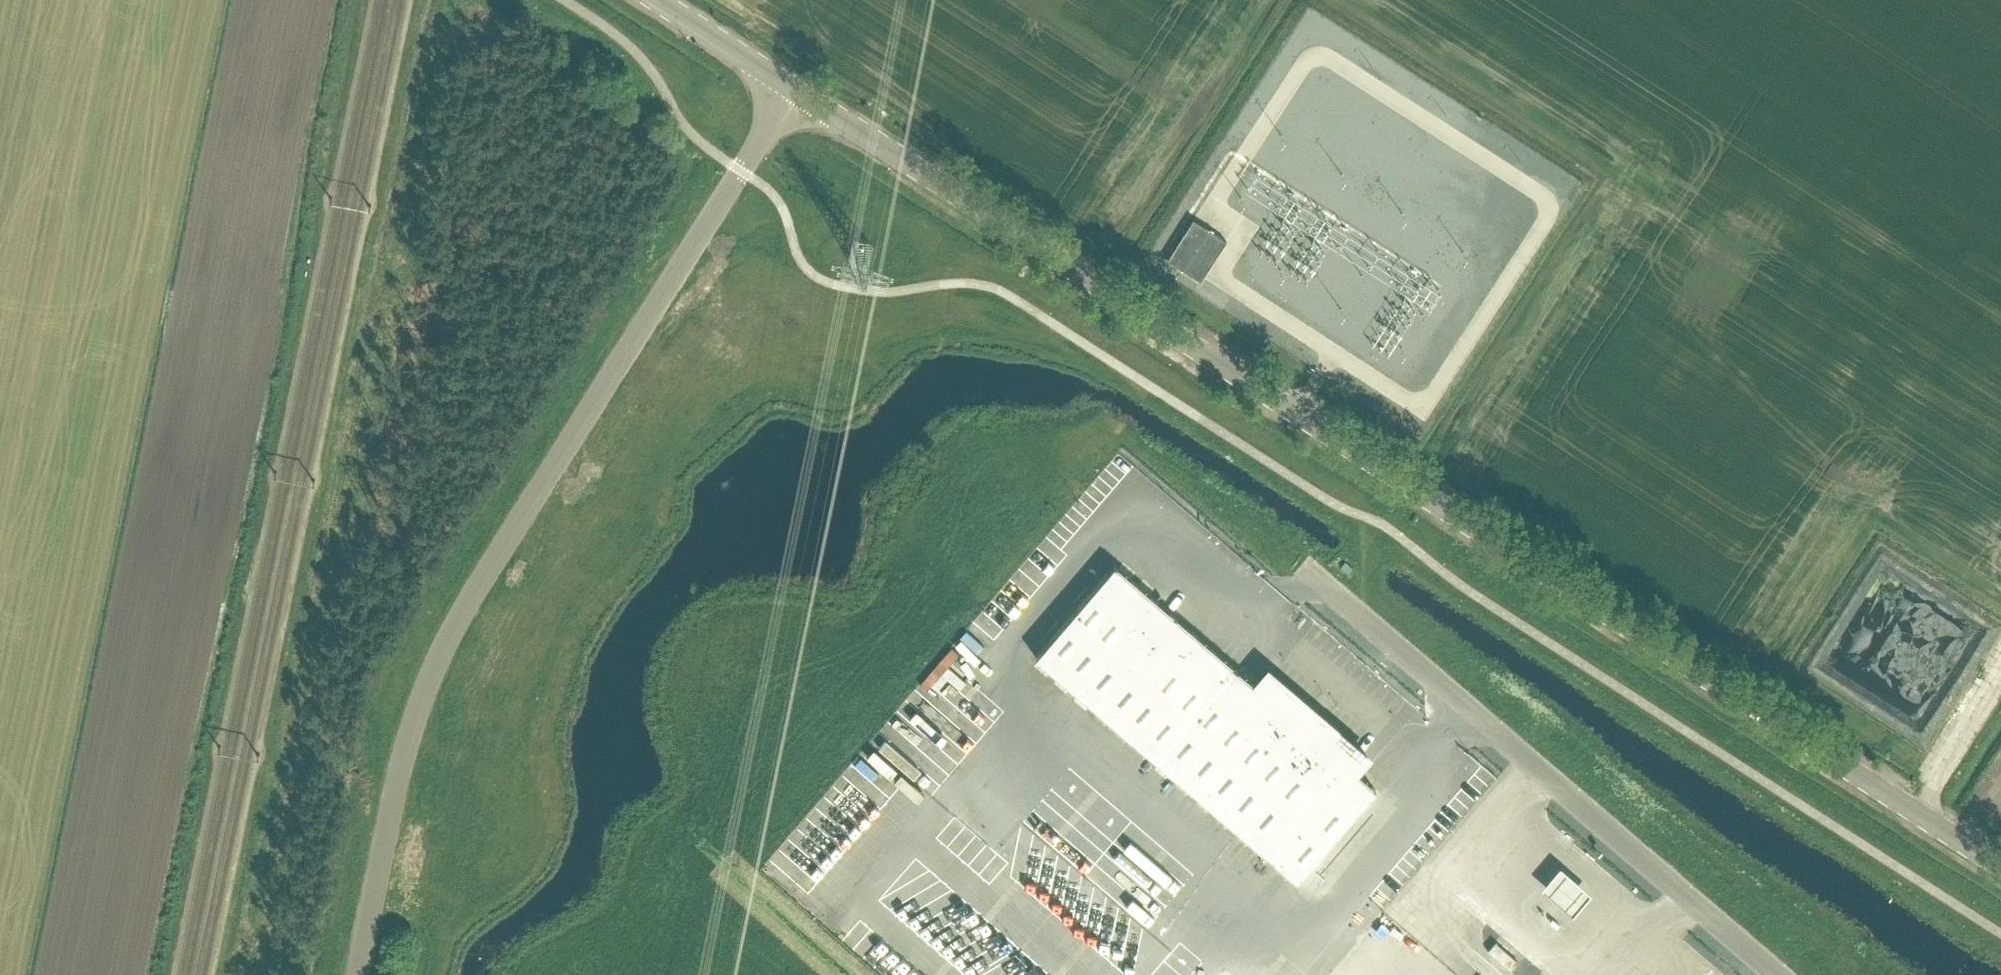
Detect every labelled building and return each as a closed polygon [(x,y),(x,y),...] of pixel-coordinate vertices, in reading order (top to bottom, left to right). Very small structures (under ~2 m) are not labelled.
[(1196,220),(1169,260),(1203,283),(1215,265),(1209,261),(1214,254),(1219,258),(1230,243),(1196,220)] [(1255,685),(1114,564),(1035,657),(1286,872),(1296,881),(1375,789),(1365,780),(1354,770),(1367,755),(1268,670),(1255,685)] [(931,679),(951,696),(963,683),(943,665),(931,679)] [(869,751),(921,796),(930,786),(878,740),(869,751)] [(1091,853),(1101,841),(1059,804),(1048,816),(1091,853)] [(1591,888),(1561,862),(1543,882),(1572,908),(1591,888)] [(1518,961),(1495,941),(1487,950),(1511,970),(1518,961)] [(1673,964),(1664,974),(1685,974),(1673,964)]
